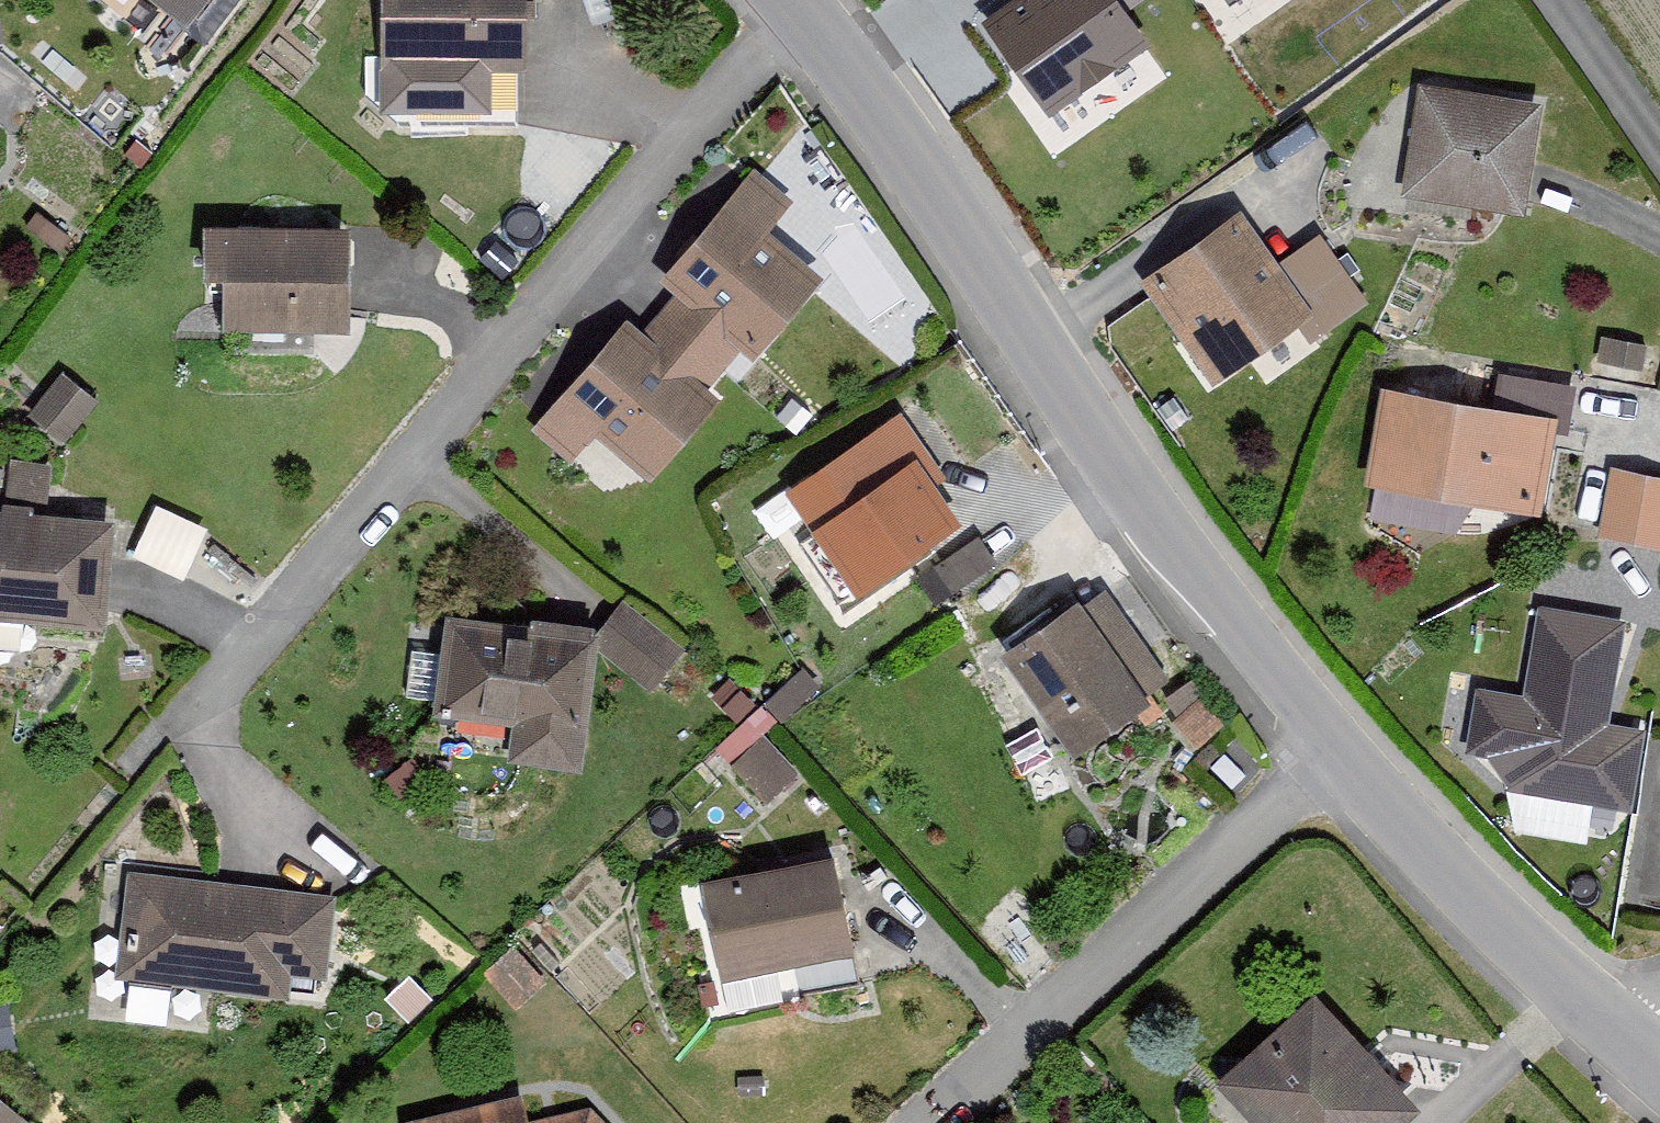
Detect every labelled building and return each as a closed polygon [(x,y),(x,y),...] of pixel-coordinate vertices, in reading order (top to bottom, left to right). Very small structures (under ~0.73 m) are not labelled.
[(191,22),(207,0),(161,0),(191,22)] [(380,108),(490,108),(490,64),(525,65),(525,0),(381,0),(380,108)] [(980,24),(1048,119),(1150,46),(1125,14),(1115,0),(1013,0),(980,24)] [(1125,14),(1145,0),(1115,0),(1125,14)] [(1524,203),(1537,100),(1419,87),(1407,190),(1524,203)] [(1242,206),(1140,277),(1213,380),(1298,321),(1312,341),(1369,301),(1320,231),(1279,259),(1242,206)] [(347,223),(203,223),(203,277),(222,277),(222,329),(346,330),(347,223)] [(626,314),(530,427),(570,461),(595,432),(650,478),(721,394),(709,385),(726,366),(660,311),(644,329),(626,314)] [(1383,385),(1368,479),(1541,506),(1556,412),(1383,385)] [(901,409),(789,488),(860,588),(961,518),(937,482),(947,475),(901,409)] [(1598,530),(1659,541),(1659,473),(1611,463),(1598,530)] [(0,511),(0,616),(103,625),(112,520),(0,511)] [(190,569),(202,527),(155,514),(143,556),(190,569)] [(949,582),(993,567),(984,540),(940,555),(949,582)] [(1078,595),(1001,648),(1074,753),(1150,700),(1145,693),(1169,676),(1107,587),(1083,603),(1078,595)] [(1626,619),(1538,604),(1524,692),(1475,686),(1464,751),(1487,754),(1507,787),(1634,810),(1646,727),(1609,721),(1626,619)] [(449,610),(439,715),(511,722),(508,759),(583,766),(596,624),(449,610)] [(771,803),(808,768),(752,709),(716,744),(771,803)] [(832,854),(702,881),(722,976),(852,950),(832,854)] [(335,891),(129,870),(118,975),(290,992),(292,971),(326,974),(335,891)] [(1217,1081),(1254,1122),(1403,1122),(1422,1106),(1319,991),(1217,1081)] [(29,1120),(0,1095),(0,1122),(27,1122),(29,1120)] [(587,1104),(530,1122),(523,1095),(407,1122),(605,1122),(587,1104)]
